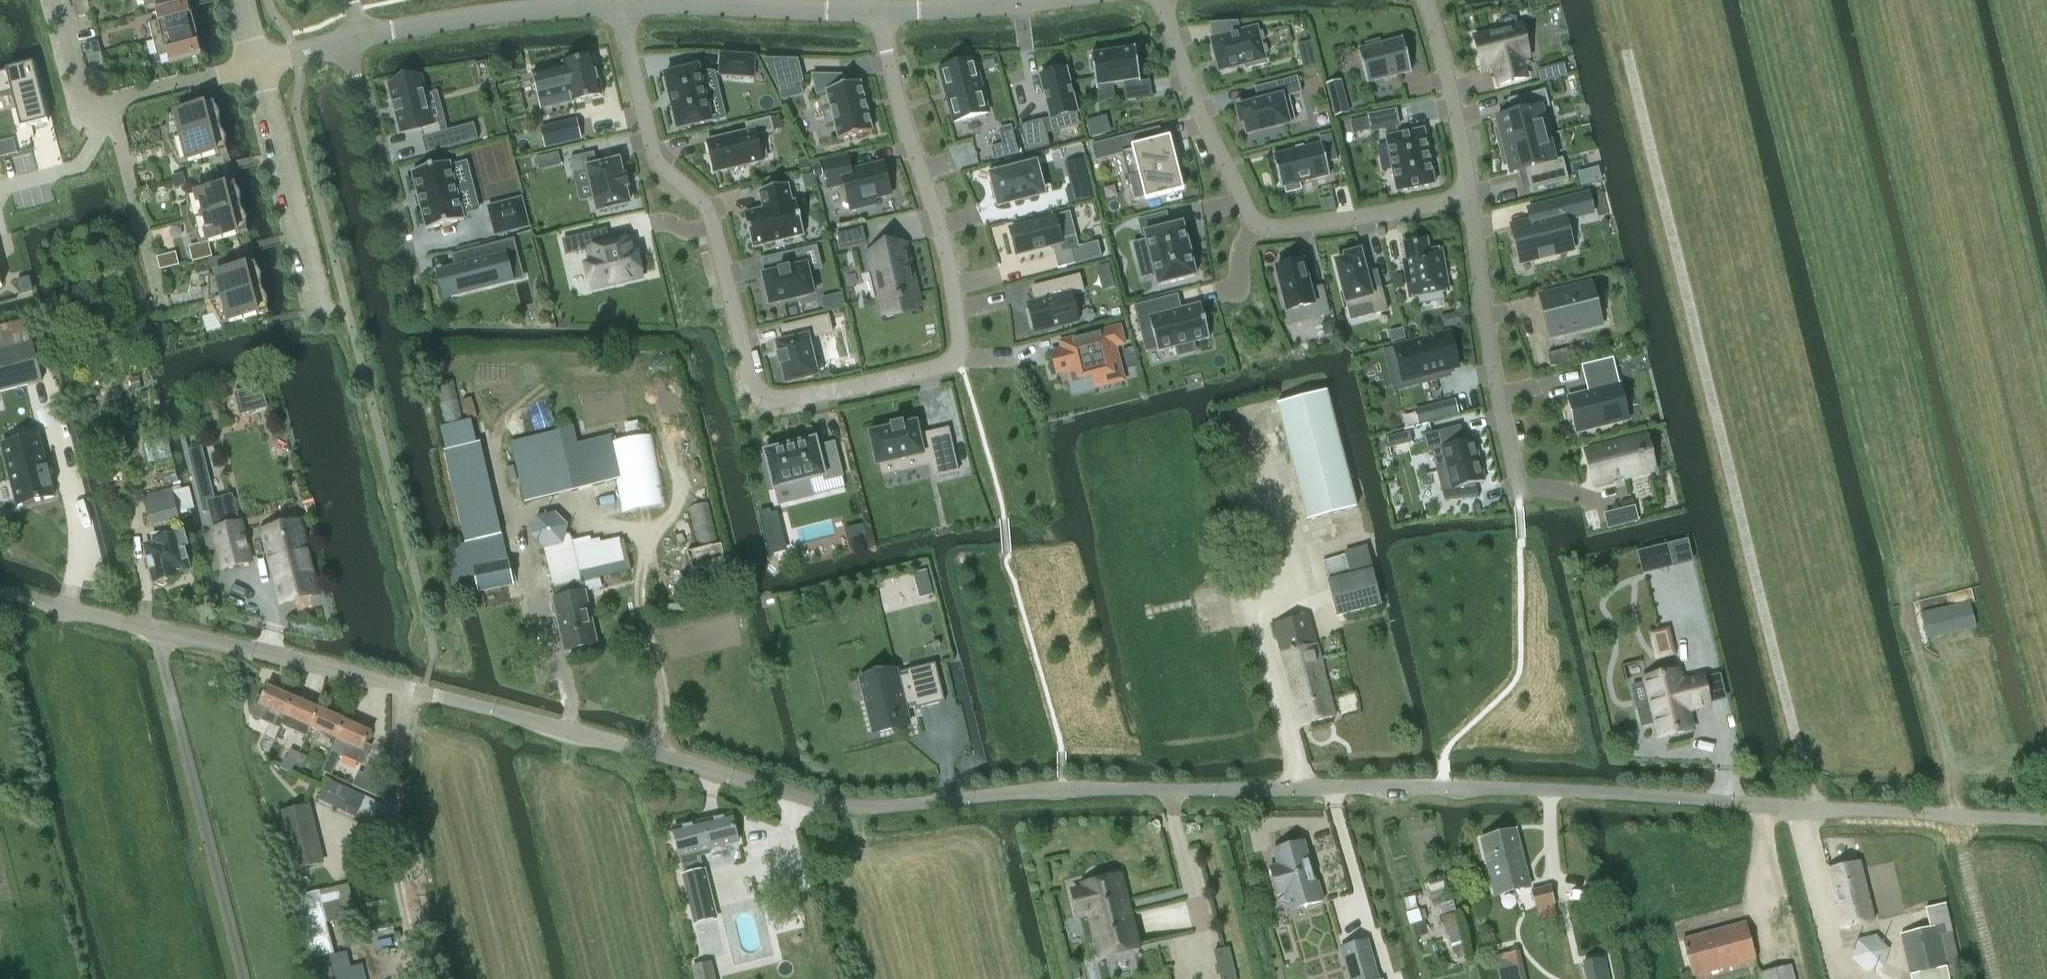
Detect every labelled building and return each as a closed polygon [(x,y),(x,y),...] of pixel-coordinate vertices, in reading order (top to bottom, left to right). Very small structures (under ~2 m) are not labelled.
[(156,12),(185,4),(189,3),(189,0),(143,0),(145,6),(154,3),(156,12)] [(74,6),(77,17),(91,14),(88,2),(74,6)] [(149,23),(153,40),(192,30),(196,29),(189,3),(185,4),(156,12),(158,20),(149,23)] [(1475,38),(1474,38),(1479,57),(1482,69),(1494,66),(1498,65),(1500,72),(1496,73),(1499,85),(1526,78),(1521,59),(1529,57),(1521,26),(1475,38)] [(153,40),(158,57),(167,54),(170,64),(201,56),(199,46),(200,46),(196,29),(192,30),(153,40)] [(1256,29),(1212,40),(1219,70),(1246,63),(1248,69),(1265,65),(1264,59),(1256,29)] [(1366,48),(1358,50),(1367,83),(1411,72),(1402,39),(1381,45),(1379,39),(1365,43),(1366,48)] [(84,45),(87,57),(101,53),(98,41),(84,45)] [(1093,55),(1092,55),(1097,89),(1098,89),(1097,87),(1139,81),(1139,83),(1140,83),(1136,49),(1134,49),(1135,50),(1093,56),(1093,55)] [(90,69),(104,65),(101,53),(87,57),(90,69)] [(755,79),(756,56),(720,53),(718,76),(755,79)] [(592,57),(533,72),(542,108),(575,100),(575,102),(602,95),(592,57)] [(803,82),(798,60),(762,59),(778,88),(803,82)] [(974,60),(940,69),(955,122),(989,113),(974,60)] [(1564,63),(1547,68),(1551,80),(1568,76),(1564,63)] [(0,73),(0,97),(11,94),(20,129),(48,122),(33,64),(0,73)] [(678,129),(712,121),(699,67),(665,76),(678,129)] [(1066,70),(1041,77),(1052,119),(1077,113),(1066,70)] [(423,76),(388,85),(401,134),(421,129),(423,137),(422,138),(426,153),(478,140),(474,124),(442,133),(439,123),(435,124),(423,76)] [(846,86),(843,76),(811,76),(816,95),(826,93),(837,140),(872,131),(860,82),(846,86)] [(1272,97),(1234,107),(1239,126),(1243,125),(1245,135),(1296,122),(1289,96),(1301,93),(1297,77),(1269,85),(1272,97)] [(1547,135),(1540,109),(1549,106),(1545,90),(1508,100),(1511,113),(1496,117),(1499,127),(1494,129),(1498,147),(1547,135)] [(1345,94),(1329,98),(1334,117),(1350,113),(1345,94)] [(160,128),(164,142),(216,128),(219,128),(221,127),(215,102),(166,115),(166,127),(160,128)] [(1396,110),(1368,116),(1371,132),(1386,129),(1387,137),(1386,137),(1397,192),(1435,185),(1424,130),(1409,133),(1399,135),(1397,127),(1399,127),(1396,110)] [(758,135),(782,130),(779,116),(745,124),(747,132),(707,142),(714,173),(764,162),(758,135)] [(576,119),(541,128),(546,148),(581,139),(576,119)] [(1044,119),(1020,125),(1027,153),(1051,147),(1044,119)] [(179,164),(227,152),(221,127),(219,128),(216,128),(164,142),(167,155),(173,154),(179,164)] [(1568,181),(1563,158),(1553,161),(1547,135),(1498,147),(1503,166),(1508,165),(1510,172),(1526,168),(1531,190),(1568,181)] [(1146,200),(1183,191),(1169,138),(1132,147),(1146,200)] [(1281,188),(1329,177),(1321,143),(1273,154),(1281,188)] [(1003,144),(991,147),(994,160),(1006,157),(1003,144)] [(619,161),(598,167),(594,153),(570,158),(574,173),(572,173),(579,202),(593,199),(596,211),(628,203),(625,190),(630,189),(626,175),(622,176),(619,161)] [(882,164),(851,172),(847,157),(822,164),(828,190),(844,186),(849,210),(876,203),(874,199),(890,195),(882,164)] [(1074,201),(1093,197),(1084,159),(1064,164),(1074,201)] [(815,177),(823,175),(820,160),(811,162),(815,177)] [(427,230),(464,220),(450,163),(412,172),(427,230)] [(1000,204),(1042,194),(1035,166),(993,176),(1000,204)] [(805,189),(816,186),(813,174),(802,176),(805,189)] [(181,208),(184,222),(237,209),(239,208),(242,208),(235,183),(187,195),(187,207),(181,208)] [(796,201),(793,202),(789,186),(759,193),(763,210),(745,214),(753,247),(804,235),(796,201)] [(1529,232),(1512,236),(1516,256),(1532,253),(1534,262),(1575,253),(1575,251),(1568,221),(1586,218),(1581,194),(1525,206),(1529,224),(1527,224),(1529,232)] [(495,235),(529,227),(522,199),(488,208),(495,235)] [(199,244),(248,232),(242,208),(239,208),(237,209),(184,222),(188,235),(194,234),(199,244)] [(1053,218),(1011,230),(1018,255),(1061,244),(1060,240),(1076,236),(1070,212),(1053,217),(1053,218)] [(1182,225),(1170,228),(1166,214),(1138,221),(1143,240),(1132,243),(1141,279),(1154,276),(1157,286),(1196,276),(1182,225)] [(841,249),(867,243),(863,227),(837,233),(841,249)] [(607,229),(579,235),(583,252),(591,250),(594,264),(586,266),(592,289),(642,277),(637,254),(633,255),(629,239),(610,244),(607,229)] [(445,296),(524,277),(514,239),(452,255),(455,269),(439,273),(445,296)] [(1426,240),(1404,244),(1407,262),(1404,263),(1411,297),(1414,296),(1448,290),(1441,250),(1429,252),(1426,240)] [(1098,242),(1071,249),(1075,264),(1102,257),(1098,242)] [(921,306),(906,245),(885,244),(865,256),(879,315),(902,316),(921,306)] [(811,272),(823,269),(817,246),(768,258),(771,272),(763,274),(771,306),(816,295),(811,272)] [(1382,285),(1369,288),(1360,252),(1344,256),(1345,260),(1336,262),(1347,304),(1371,298),(1375,314),(1388,310),(1382,285)] [(1323,285),(1310,289),(1303,261),(1276,268),(1288,314),(1289,313),(1292,324),(1330,314),(1323,285)] [(201,289),(205,302),(257,289),(262,288),(256,263),(208,275),(208,287),(201,289)] [(1109,264),(1097,267),(1098,273),(1110,270),(1109,264)] [(1073,296),(1085,293),(1081,276),(1033,288),(1037,303),(1028,305),(1035,332),(1080,321),(1073,296)] [(1554,303),(1540,306),(1547,331),(1568,325),(1571,336),(1603,328),(1591,280),(1551,291),(1554,303)] [(269,312),(262,288),(257,289),(205,302),(208,316),(215,314),(220,325),(269,312)] [(824,310),(845,305),(842,293),(821,298),(824,310)] [(1201,304),(1182,309),(1178,295),(1134,306),(1146,353),(1157,350),(1158,351),(1175,347),(1178,356),(1196,351),(1193,342),(1209,338),(1201,304)] [(811,339),(833,334),(829,316),(782,327),(785,342),(777,344),(780,354),(778,355),(781,367),(783,367),(787,384),(819,376),(811,339)] [(31,344),(25,320),(0,326),(0,351),(31,344)] [(1118,348),(1126,346),(1121,325),(1058,340),(1060,348),(1049,351),(1056,376),(1066,373),(1069,382),(1078,380),(1079,382),(1092,378),(1095,390),(1126,382),(1118,348)] [(1403,329),(1389,333),(1391,343),(1406,339),(1403,329)] [(1450,333),(1393,348),(1401,380),(1433,372),(1435,381),(1452,377),(1450,368),(1459,365),(1450,333)] [(42,382),(32,343),(31,344),(0,351),(0,393),(42,382)] [(1566,349),(1547,355),(1550,368),(1570,362),(1566,349)] [(1621,382),(1619,383),(1613,358),(1586,364),(1593,391),(1568,397),(1577,432),(1630,419),(1621,382)] [(262,385),(233,393),(240,416),(268,408),(262,385)] [(1356,510),(1327,393),(1277,405),(1307,522),(1356,510)] [(1455,399),(1427,406),(1431,421),(1459,414),(1455,399)] [(916,424),(904,426),(903,424),(890,427),(891,429),(870,433),(878,467),(880,467),(882,476),(929,466),(932,479),(958,473),(948,429),(918,436),(916,424)] [(1479,460),(1474,439),(1464,441),(1460,426),(1423,435),(1428,453),(1432,452),(1437,471),(1479,460)] [(525,503),(575,491),(615,481),(605,444),(566,453),(564,448),(571,446),(568,432),(562,434),(561,432),(512,444),(525,503)] [(1410,432),(1397,435),(1400,446),(1413,443),(1410,432)] [(38,437),(3,446),(19,506),(53,497),(38,437)] [(666,506),(653,437),(608,445),(622,514),(666,506)] [(1624,481),(1657,473),(1649,437),(1589,451),(1597,483),(1623,477),(1624,481)] [(816,439),(765,452),(774,490),(791,485),(795,501),(812,497),(808,481),(811,480),(824,477),(825,481),(843,477),(835,444),(819,448),(816,439)] [(445,452),(458,505),(492,497),(480,444),(445,452)] [(1485,481),(1479,460),(1437,471),(1442,492),(1455,489),(1458,500),(1479,498),(1475,484),(1485,481)] [(143,497),(144,500),(151,526),(180,519),(172,489),(143,497)] [(234,494),(206,501),(214,530),(224,569),(251,562),(241,523),(234,494)] [(458,505),(467,543),(501,535),(492,497),(458,505)] [(1608,529),(1638,521),(1635,506),(1604,513),(1608,529)] [(544,550),(554,589),(556,599),(554,599),(554,602),(552,606),(554,615),(558,617),(566,651),(597,644),(585,592),(583,593),(581,583),(572,540),(564,542),(568,527),(554,513),(536,517),(531,536),(544,550)] [(300,523),(264,531),(282,603),(318,594),(300,523)] [(155,584),(156,583),(159,585),(164,587),(168,583),(169,580),(179,577),(178,573),(190,570),(184,547),(187,546),(184,534),(171,537),(170,533),(153,537),(155,544),(145,547),(155,584)] [(590,557),(621,549),(619,537),(605,541),(604,536),(600,537),(601,541),(587,545),(590,557)] [(1346,552),(1352,576),(1373,570),(1367,547),(1346,552)] [(1323,562),(1327,574),(1348,568),(1344,556),(1323,562)] [(508,561),(475,568),(480,592),(513,585),(508,561)] [(927,570),(913,574),(916,587),(931,583),(927,570)] [(1337,616),(1350,613),(1378,606),(1382,605),(1373,570),(1352,576),(1328,582),(1337,616)] [(1927,635),(1975,623),(1969,602),(1921,613),(1927,635)] [(1378,606),(1350,613),(1352,622),(1380,616),(1378,606)] [(1274,624),(1288,679),(1324,670),(1312,623),(1309,615),(1274,624)] [(916,708),(945,701),(936,663),(907,671),(908,673),(900,675),(898,668),(859,677),(874,734),(910,724),(905,707),(915,705),(916,708)] [(1301,725),(1336,716),(1324,670),(1288,679),(1301,725)] [(1651,705),(1638,709),(1642,726),(1655,723),(1659,738),(1693,730),(1688,711),(1710,705),(1703,677),(1681,682),(1678,671),(1644,679),(1651,705)] [(274,741),(285,716),(294,697),(268,686),(262,698),(258,696),(249,716),(270,725),(265,737),(274,741)] [(294,697),(285,716),(311,728),(320,709),(294,697)] [(320,709),(311,728),(337,739),(346,720),(320,709)] [(362,766),(363,764),(371,746),(367,744),(372,732),(346,720),(337,739),(322,772),(331,776),(340,756),(362,766)] [(287,760),(295,764),(300,754),(291,750),(287,760)] [(300,754),(295,764),(303,768),(308,757),(300,754)] [(352,786),(358,788),(358,789),(387,802),(387,785),(378,781),(382,773),(367,767),(364,775),(358,772),(352,786)] [(416,791),(424,791),(424,779),(416,779),(416,791)] [(295,869),(323,863),(309,807),(282,813),(295,869)] [(732,815),(719,818),(674,829),(680,856),(681,856),(683,866),(699,862),(697,857),(710,854),(709,849),(739,842),(732,815)] [(1495,896),(1530,887),(1516,831),(1481,840),(1495,896)] [(1302,908),(1323,902),(1317,882),(1315,883),(1303,842),(1272,851),(1276,866),(1268,868),(1276,898),(1298,892),(1302,908)] [(1829,869),(1843,929),(1874,922),(1860,862),(1829,869)] [(696,924),(716,919),(704,871),(684,876),(696,924)] [(1097,959),(1141,949),(1124,875),(1080,885),(1081,889),(1074,891),(1080,918),(1088,917),(1097,959)] [(1535,910),(1537,909),(1554,905),(1550,887),(1531,891),(1535,910)] [(295,898),(303,929),(313,968),(315,978),(365,978),(362,965),(351,968),(347,952),(334,955),(326,923),(344,919),(337,888),(295,898)] [(1540,921),(1556,916),(1554,905),(1537,909),(1540,921)] [(1902,934),(1911,978),(1949,978),(1948,976),(1959,973),(1946,905),(1926,910),(1930,928),(1902,934)] [(1693,977),(1756,959),(1746,923),(1683,940),(1693,977)] [(707,968),(699,929),(684,932),(693,971),(707,968)] [(1339,949),(1348,978),(1379,978),(1369,940),(1367,941),(1339,949)] [(1229,948),(1214,951),(1221,978),(1237,978),(1229,948)] [(1520,950),(1494,956),(1500,978),(1527,978),(1520,950)] [(1761,978),(1794,978),(1791,966),(1759,975),(1761,978)]
